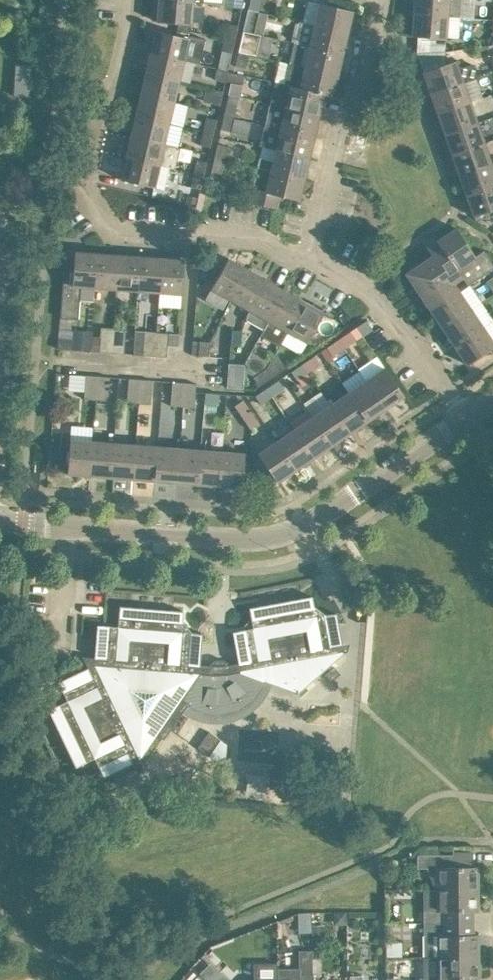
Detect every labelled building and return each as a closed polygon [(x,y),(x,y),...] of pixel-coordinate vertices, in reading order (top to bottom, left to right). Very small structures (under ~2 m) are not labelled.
[(193,2),(173,0),(159,0),(157,21),(191,24),(193,2)] [(248,10),(258,12),(261,0),(250,0),(248,10)] [(414,13),(448,16),(459,17),(461,0),(415,0),(414,13)] [(315,25),(348,32),(353,10),(320,3),(315,25)] [(253,33),(253,32),(258,12),(248,10),(243,31),(253,33)] [(446,38),(448,16),(414,13),(412,36),(446,38)] [(348,32),(315,25),(298,21),(293,42),(343,53),(348,32)] [(235,39),(238,25),(229,23),(225,37),(235,39)] [(156,30),(151,52),(184,60),(199,63),(205,39),(190,35),(189,38),(175,35),(156,30)] [(261,34),(253,32),(253,33),(243,31),(238,52),(248,54),(256,55),(261,34)] [(232,53),(235,39),(225,37),(222,51),(232,53)] [(293,42),(288,63),(338,75),(343,53),(293,42)] [(179,81),(184,60),(151,52),(146,73),(179,81)] [(245,68),(248,54),(238,52),(235,65),(245,68)] [(473,63),(458,68),(456,60),(442,65),(423,71),(431,93),(463,81),(475,76),(478,75),(473,63)] [(333,96),(338,75),(288,63),(280,61),(275,82),(285,84),(324,93),(324,94),(333,96)] [(228,82),(231,72),(217,69),(215,79),(228,82)] [(242,85),(245,75),(231,72),(228,82),(242,85)] [(174,102),(179,81),(146,73),(141,94),(174,102)] [(483,97),(475,76),(463,81),(431,93),(438,113),(470,101),(483,97)] [(324,93),(285,84),(275,82),(270,103),(319,115),(324,94),(324,93)] [(220,105),(223,91),(213,89),(210,103),(220,105)] [(169,123),(174,102),(141,94),(136,115),(169,123)] [(234,117),(237,104),(227,101),(224,115),(234,117)] [(445,133),(477,122),(470,101),(438,113),(445,133)] [(314,136),(319,115),(270,103),(265,124),(281,128),(314,136)] [(165,143),(169,123),(136,115),(131,135),(165,143)] [(231,131),(234,117),(224,115),(221,129),(231,131)] [(214,133),(217,119),(207,117),(204,131),(214,133)] [(447,141),(444,142),(448,155),(485,142),(477,122),(445,133),(447,141)] [(309,157),(314,136),(281,128),(265,124),(260,145),(276,149),(309,157)] [(211,147),(214,133),(204,131),(201,145),(211,147)] [(179,147),(165,143),(131,135),(126,157),(174,168),(179,147)] [(485,142),(448,155),(453,169),(457,167),(459,174),(492,163),(485,142)] [(224,160),(227,146),(217,143),(214,157),(224,160)] [(305,178),(309,157),(276,149),(274,161),(260,157),(258,167),(272,170),(305,178)] [(176,168),(174,168),(126,157),(121,179),(155,187),(157,175),(173,178),(176,168)] [(221,173),(224,160),(214,157),(211,171),(221,173)] [(204,175),(207,161),(197,159),(194,173),(204,175)] [(459,174),(466,195),(492,185),(492,162),(492,163),(459,174)] [(252,188),(248,201),(277,208),(280,195),(300,200),(305,178),(272,170),(267,191),(252,188)] [(201,189),(204,175),(194,173),(191,187),(201,189)] [(212,180),(210,191),(226,194),(228,183),(212,180)] [(466,195),(474,216),(492,209),(492,185),(466,195)] [(472,250),(468,244),(457,227),(439,239),(437,241),(452,263),(472,250)] [(437,241),(439,239),(436,233),(423,242),(432,256),(435,254),(446,271),(447,273),(454,283),(463,278),(463,277),(462,277),(452,263),(437,241)] [(65,254),(60,317),(78,319),(79,300),(94,301),(95,287),(97,253),(96,253),(97,248),(84,247),(83,252),(75,251),(75,255),(65,254)] [(463,278),(468,285),(492,269),(492,263),(484,250),(476,256),(472,250),(452,263),(462,277),(463,277),(463,278)] [(117,289),(119,254),(97,253),(95,287),(117,289)] [(138,290),(141,256),(119,254),(117,289),(138,290)] [(447,273),(446,271),(435,254),(432,256),(406,273),(419,292),(447,273)] [(160,292),(162,258),(141,256),(138,290),(160,292)] [(182,294),(185,259),(162,258),(160,292),(182,294)] [(231,299),(248,269),(228,258),(218,276),(212,288),(231,299)] [(250,310),(267,280),(248,269),(231,299),(250,310)] [(459,290),(454,283),(447,273),(419,292),(431,310),(459,290)] [(247,316),(246,318),(264,329),(286,290),(267,280),(250,310),(247,316)] [(280,345),(288,331),(305,301),(286,290),(264,329),(260,335),(280,345)] [(443,328),(472,309),(459,290),(431,310),(443,328)] [(305,301),(288,331),(308,342),(314,330),(324,312),(322,311),(324,307),(314,301),(312,305),(305,301)] [(483,326),(477,318),(472,309),(443,328),(455,346),(483,326)] [(363,335),(373,329),(366,320),(357,326),(363,335)] [(485,328),(483,326),(455,346),(468,364),(492,347),(492,341),(485,328)] [(112,352),(114,328),(102,327),(100,351),(112,352)] [(113,332),(112,352),(124,353),(125,340),(126,329),(114,328),(113,332)] [(231,344),(241,344),(242,330),(232,329),(231,344)] [(134,353),(133,354),(143,355),(155,356),(157,332),(145,331),(135,330),(134,353)] [(338,339),(344,348),(356,340),(350,331),(338,339)] [(157,332),(155,356),(167,357),(168,345),(169,333),(157,332)] [(72,349),(72,348),(73,339),(58,338),(58,348),(72,349)] [(333,356),(344,348),(338,339),(327,347),(333,356)] [(198,355),(202,355),(209,356),(209,355),(210,342),(200,341),(198,355)] [(245,364),(244,371),(256,376),(255,377),(260,384),(261,385),(272,377),(267,369),(268,368),(271,362),(265,359),(251,351),(245,361),(245,364)] [(268,368),(267,369),(272,377),(285,369),(275,354),(271,362),(268,368)] [(303,363),(309,372),(320,364),(314,355),(303,363)] [(227,385),(227,387),(243,388),(244,371),(245,364),(229,363),(228,365),(227,385)] [(297,380),(309,372),(303,363),(291,371),(297,380)] [(366,380),(386,408),(404,396),(385,367),(366,380)] [(357,386),(348,392),(368,420),(386,408),(366,380),(360,370),(350,376),(357,386)] [(96,399),(98,375),(86,374),(84,398),(96,399)] [(108,400),(110,376),(98,375),(96,399),(108,400)] [(139,403),(141,379),(129,378),(127,402),(139,403)] [(151,404),(153,380),(141,379),(139,403),(151,404)] [(267,387),(273,396),(285,388),(279,379),(267,387)] [(183,406),(185,382),(173,381),(171,405),(183,406)] [(195,407),(196,391),(197,383),(185,382),(183,406),(195,407)] [(261,404),(273,396),(267,387),(255,395),(261,404)] [(321,391),(304,403),(313,416),(332,445),(350,433),(331,404),(321,391)] [(219,403),(220,393),(206,392),(205,402),(219,403)] [(350,433),(368,420),(348,392),(331,404),(350,433)] [(242,417),(252,411),(244,399),(235,405),(242,417)] [(252,411),(242,417),(250,429),(259,422),(252,411)] [(314,457),(332,445),(313,416),(295,429),(314,457)] [(296,469),(314,457),(295,429),(277,441),(296,469)] [(90,475),(93,441),(70,439),(68,473),(90,475)] [(112,477),(114,442),(93,441),(90,475),(112,477)] [(278,482),(296,469),(277,441),(258,453),(278,482)] [(133,478),(136,444),(114,442),(112,477),(133,478)] [(155,480),(158,446),(136,444),(133,478),(155,480)] [(177,482),(179,448),(158,446),(155,480),(177,482)] [(198,484),(201,449),(179,448),(177,482),(198,484)] [(220,485),(223,451),(201,449),(198,484),(220,485)] [(223,451),(220,485),(242,487),(245,453),(223,451)] [(67,700),(49,709),(76,766),(95,758),(101,771),(104,776),(112,772),(122,768),(140,759),(157,734),(162,738),(164,739),(171,728),(182,713),(189,702),(198,707),(216,710),(237,705),(252,695),(253,693),(259,685),(262,679),(297,692),(297,694),(299,694),(298,691),(343,653),(338,623),(336,612),(326,614),(314,606),(312,596),(302,598),(261,605),(250,607),(253,628),(234,631),(239,662),(229,664),(227,661),(225,660),(223,659),(219,659),(216,659),(212,661),(211,663),(210,665),(200,664),(201,656),(203,633),(192,632),(183,621),(183,611),(120,605),(118,626),(105,625),(104,625),(102,625),(98,625),(97,634),(95,657),(88,667),(59,681),(67,700)] [(335,667),(325,674),(331,681),(340,673),(335,667)] [(209,732),(198,748),(208,754),(216,759),(226,755),(226,743),(219,738),(218,738),(209,732)] [(437,889),(478,888),(478,866),(454,866),(454,854),(417,854),(417,868),(427,868),(434,886),(437,886),(437,889)] [(424,923),(454,922),(473,922),(473,910),(479,910),(478,888),(437,889),(437,910),(424,910),(424,923)] [(454,922),(424,923),(424,924),(424,932),(424,936),(424,957),(479,956),(479,934),(473,934),(473,922),(454,922)] [(322,924),(314,924),(314,937),(322,937),(322,924)] [(312,949),(303,949),(303,964),(305,963),(305,972),(299,972),(299,969),(278,969),(278,979),(313,979),(312,949)] [(474,978),(479,978),(479,956),(424,957),(424,978),(420,978),(420,979),(474,979),(474,978)] [(214,960),(201,972),(209,979),(233,979),(214,960)] [(278,969),(277,969),(277,964),(254,964),(254,967),(255,979),(278,979),(278,969)]
